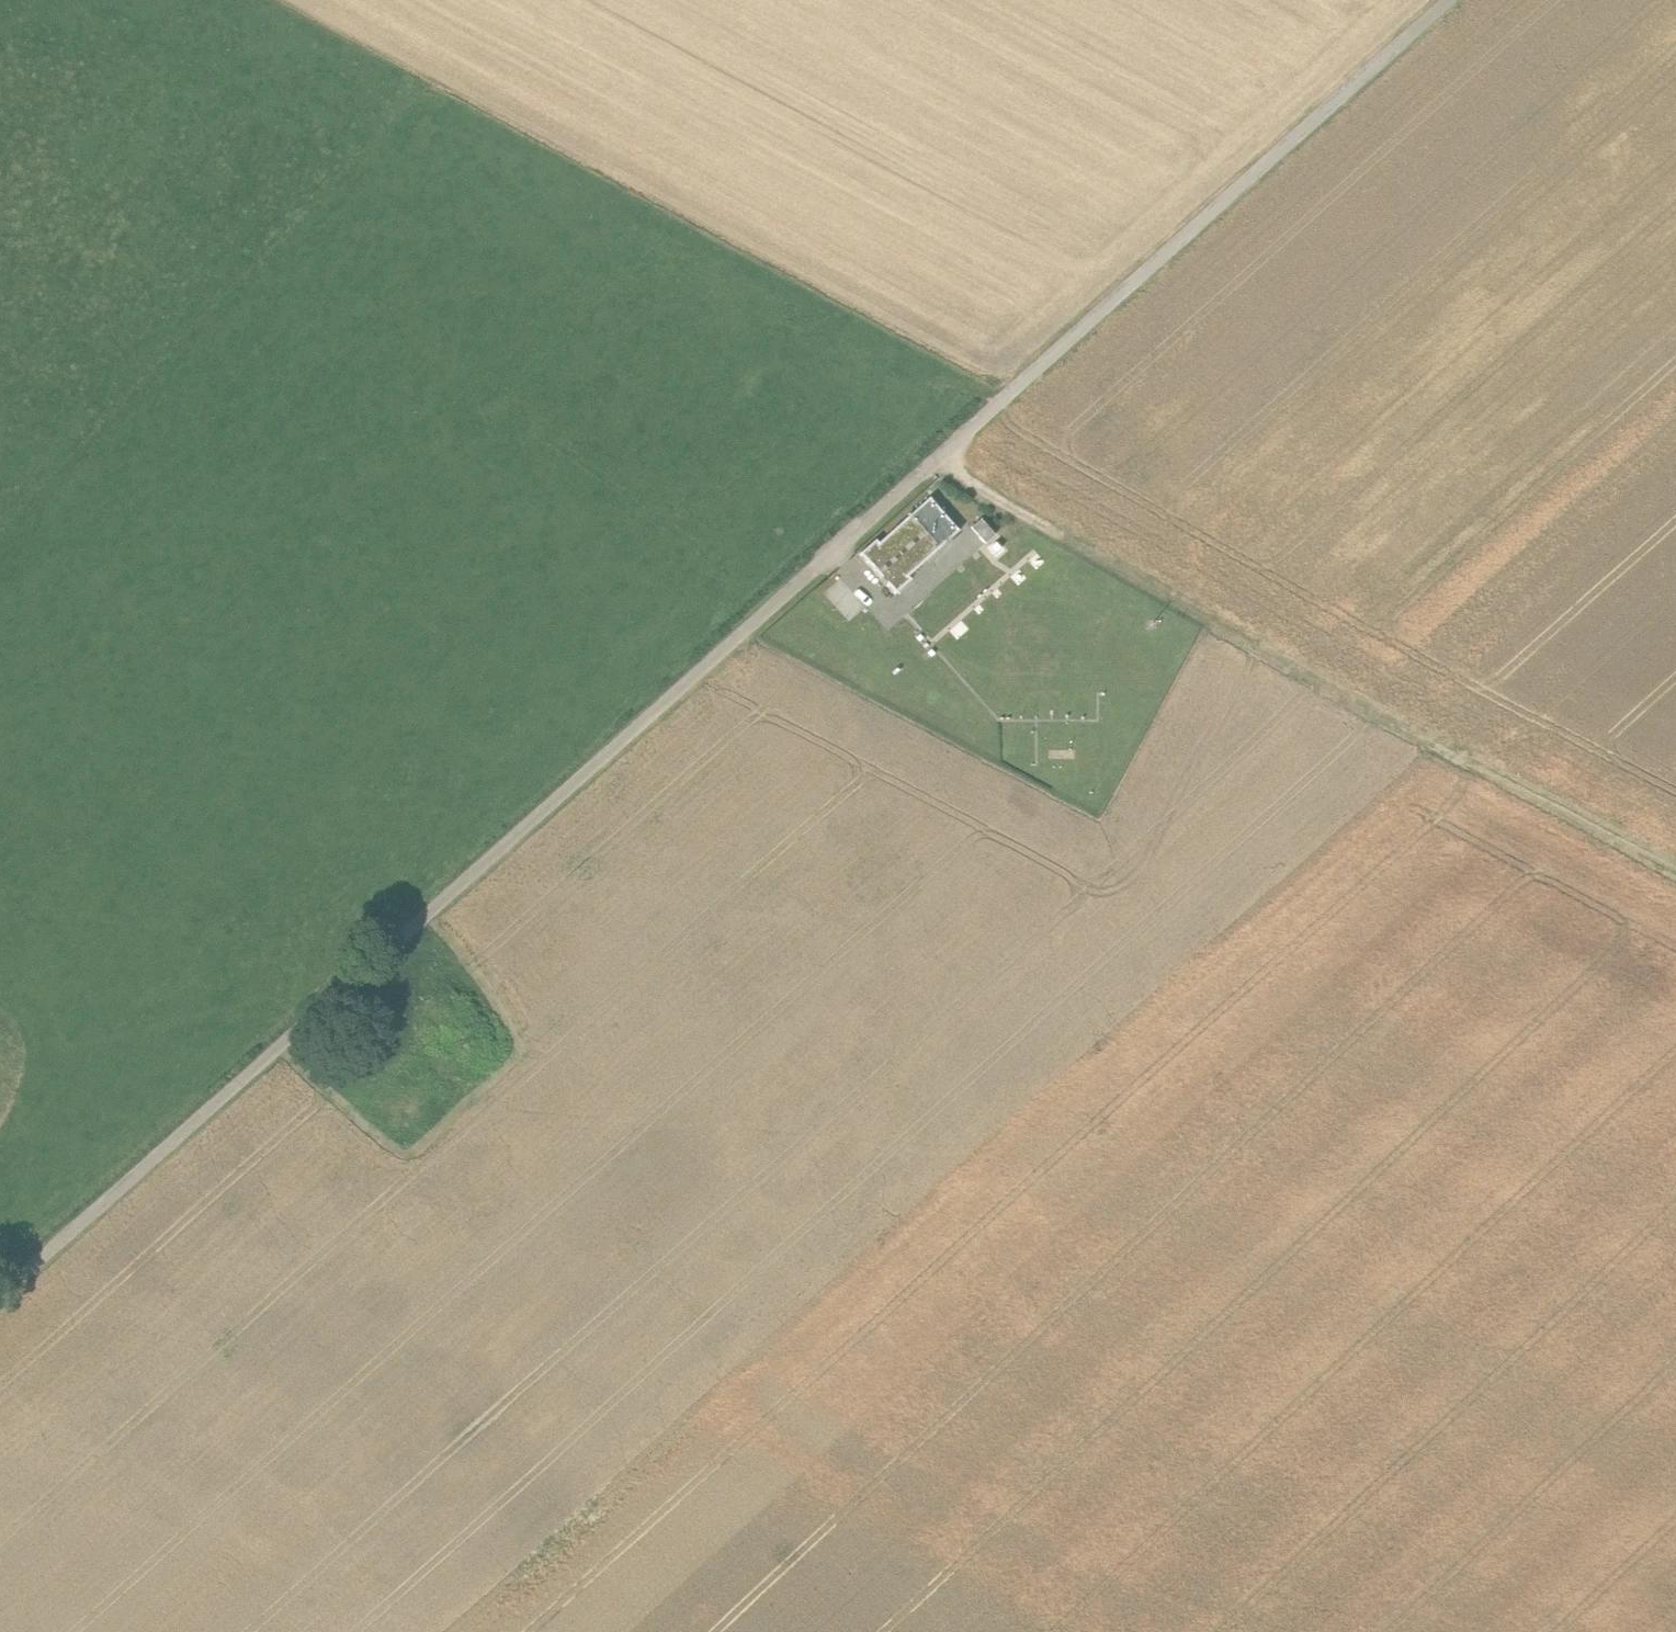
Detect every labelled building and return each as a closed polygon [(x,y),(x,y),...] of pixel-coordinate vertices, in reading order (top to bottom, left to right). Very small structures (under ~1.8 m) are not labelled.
[(959,531),(930,498),(879,543),(876,540),(859,555),(895,594),(911,580),(908,577),(959,531)] [(995,535),(981,520),(971,528),(985,544),(995,535)] [(868,607),(852,590),(839,602),(855,619),(868,607)]
